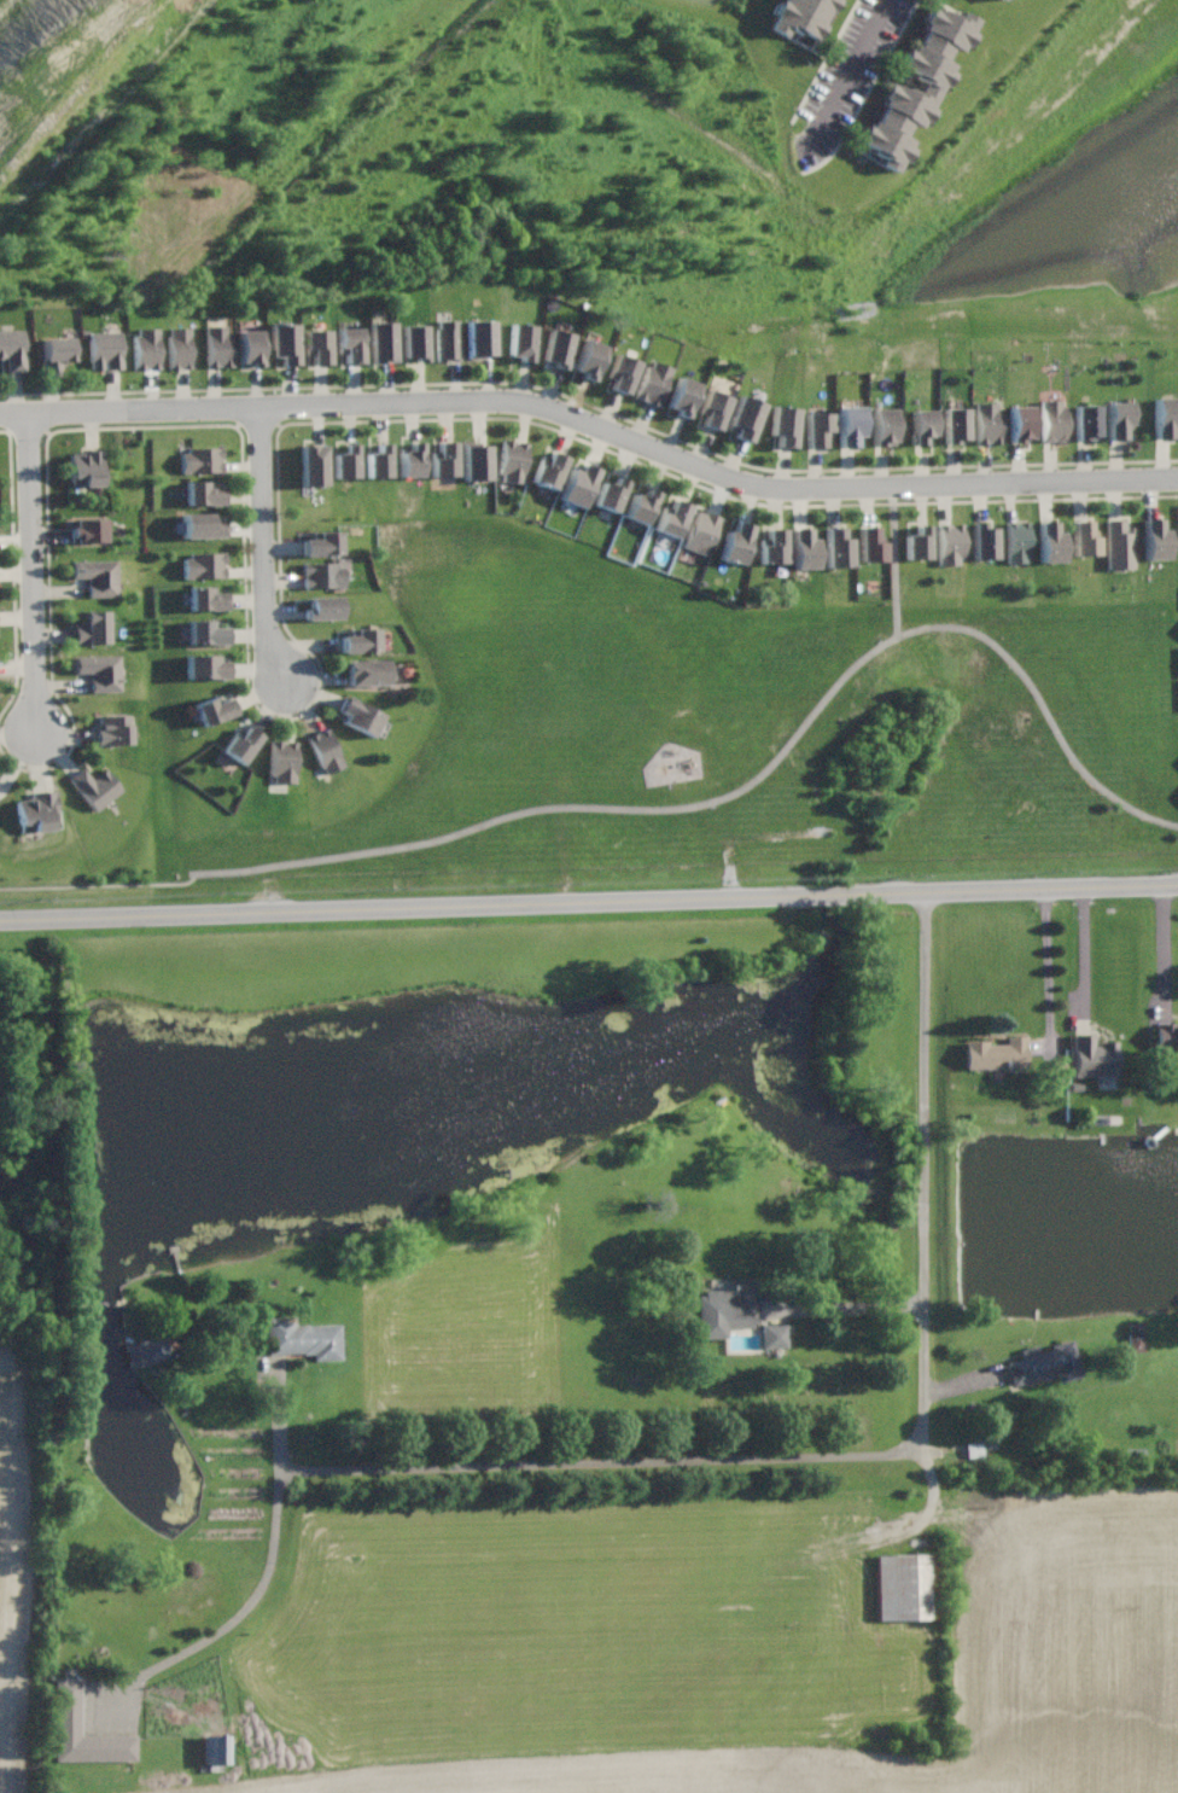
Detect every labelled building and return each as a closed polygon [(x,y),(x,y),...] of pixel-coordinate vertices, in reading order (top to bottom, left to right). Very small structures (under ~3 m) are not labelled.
[(775,13),(782,0),(786,1),(786,0),(840,0),(834,12),(832,11),(824,23),(827,23),(818,40),(801,31),(800,34),(792,29),(788,36),(771,28),(777,14),(775,13)] [(859,139),(868,124),(870,126),(874,120),(876,121),(885,105),(882,103),(885,97),(882,95),(890,82),(893,85),(894,81),(908,88),(909,86),(920,92),(926,81),(914,74),(914,72),(903,66),(904,64),(900,62),(909,47),(912,50),(916,43),(919,45),(927,29),(923,28),(927,22),(923,21),(932,6),(935,8),(937,6),(949,12),(951,10),(962,16),(964,10),(979,18),(973,30),(976,33),(970,45),(966,43),(962,50),(954,45),(946,58),(955,63),(952,69),(956,71),(949,86),(944,83),(932,106),(937,109),(928,122),(923,120),(920,127),(911,122),(904,135),(912,140),(910,145),(912,147),(906,159),(903,158),(896,171),(879,162),(882,157),(870,151),(871,149),(862,142),(862,140),(859,139)] [(459,360),(436,361),(436,328),(438,328),(438,321),(457,320),(459,360)] [(494,354),(484,354),(484,357),(468,357),(468,320),(494,320),(494,354)] [(396,362),(372,362),(372,322),(395,321),(396,362)] [(297,363),(282,365),(281,355),(273,355),(272,325),(296,324),(297,363)] [(533,325),(531,361),(520,360),(520,355),(509,355),(512,324),(533,325)] [(226,325),(226,332),(229,332),(231,366),(206,366),(206,326),(226,325)] [(428,360),(418,361),(416,357),(406,357),(404,326),(426,325),(428,360)] [(571,332),(562,366),(553,363),(554,361),(542,357),(550,326),(571,332)] [(188,368),(168,368),(168,336),(169,336),(169,328),(188,327),(188,368)] [(157,328),(158,368),(148,368),(148,367),(145,367),(145,368),(133,369),(133,336),(138,336),(138,328),(157,328)] [(362,362),(344,362),(344,351),(338,351),(338,328),(361,328),(362,362)] [(7,356),(0,356),(0,330),(23,330),(24,371),(7,371),(7,356)] [(261,330),(261,365),(247,365),(247,363),(240,363),(240,330),(261,330)] [(328,363),(310,365),(310,353),(304,354),(304,330),(327,330),(328,363)] [(119,332),(119,367),(105,367),(105,361),(103,361),(103,368),(92,368),(92,360),(89,360),(89,332),(119,332)] [(605,343),(591,378),(582,374),(584,371),(573,366),(584,336),(605,343)] [(42,338),(71,337),(71,360),(60,360),(60,369),(42,371),(42,338)] [(637,360),(625,391),(611,385),(614,376),(608,373),(610,368),(616,351),(637,360)] [(653,361),(671,368),(657,406),(648,402),(649,401),(646,400),(646,401),(635,397),(647,366),(651,367),(653,361)] [(699,383),(687,415),(678,412),(680,409),(669,404),(680,376),(699,383)] [(729,397),(718,427),(702,421),(705,413),(700,412),(708,389),(729,397)] [(765,402),(752,441),(735,435),(736,430),(729,427),(741,394),(765,402)] [(1171,438),(1154,438),(1154,397),(1177,397),(1177,431),(1171,431),(1171,438)] [(1061,400),(1061,406),(1067,406),(1067,439),(1056,439),(1056,438),(1052,438),(1052,441),(1043,441),(1043,400),(1061,400)] [(995,401),(995,408),(1001,408),(1002,442),(991,442),(990,441),(987,441),(987,443),(976,443),(975,402),(995,401)] [(1130,402),(1130,427),(1124,427),(1124,439),(1108,439),(1108,402),(1130,402)] [(1100,437),(1087,438),(1087,439),(1078,439),(1077,406),(1098,404),(1100,437)] [(797,408),(793,447),(776,446),(777,435),(770,435),(772,406),(797,408)] [(1033,438),(1022,438),(1022,442),(1011,442),(1011,407),(1033,406),(1033,438)] [(855,447),(839,447),(839,407),(861,407),(861,435),(855,436),(855,447)] [(893,408),(893,446),(873,446),(873,408),(893,408)] [(968,438),(958,438),(958,443),(946,443),(946,409),(968,408),(968,438)] [(923,444),(912,444),(912,409),(934,409),(934,435),(931,435),(931,436),(923,436),(923,444)] [(832,413),(830,435),(824,435),(824,446),(807,446),(807,412),(832,413)] [(456,475),(432,475),(432,453),(439,452),(439,441),(455,439),(456,475)] [(527,443),(521,483),(502,481),(502,475),(498,473),(503,439),(527,443)] [(480,444),(490,444),(491,478),(467,479),(465,442),(480,441),(480,444)] [(422,475),(401,475),(401,447),(412,447),(412,442),(422,442),(422,475)] [(357,476),(336,476),(336,453),(346,453),(346,443),(357,443),(357,476)] [(390,476),(368,476),(368,453),(378,453),(378,443),(389,443),(390,476)] [(323,484),(301,484),(301,444),(323,444),(323,484)] [(222,471),(181,472),(180,453),(187,453),(187,447),(221,447),(222,471)] [(99,484),(69,485),(69,454),(81,453),(81,450),(98,449),(99,484)] [(565,456),(553,489),(531,481),(541,456),(547,459),(549,452),(565,456)] [(596,470),(581,507),(559,497),(575,464),(581,466),(582,464),(596,470)] [(628,481),(614,511),(595,502),(603,481),(613,484),(617,477),(628,481)] [(214,487),(223,487),(223,502),(188,503),(188,482),(214,482),(214,487)] [(657,493),(645,524),(624,516),(634,491),(643,495),(646,489),(657,493)] [(688,505),(675,536),(654,528),(664,505),(669,507),(672,499),(688,505)] [(706,513),(706,511),(721,517),(706,554),(682,545),(690,524),(693,525),(699,510),(706,513)] [(212,519),(223,519),(223,535),(185,536),(183,513),(212,512),(212,519)] [(1159,518),(1159,530),(1166,530),(1167,558),(1144,558),(1143,519),(1159,518)] [(71,542),(71,539),(69,539),(69,526),(72,526),(72,519),(103,519),(103,542),(71,542)] [(1108,569),(1107,519),(1126,519),(1126,526),(1133,526),(1135,567),(1108,569)] [(752,524),(742,563),(719,558),(727,529),(733,530),(735,520),(752,524)] [(1091,530),(1097,530),(1098,554),(1075,554),(1074,520),(1091,520),(1091,530)] [(1030,554),(1027,554),(1027,561),(1009,563),(1008,522),(1030,522),(1030,554)] [(1057,532),(1063,531),(1065,560),(1043,561),(1040,522),(1056,522),(1057,532)] [(964,557),(960,557),(960,564),(941,564),(939,524),(963,523),(964,557)] [(985,528),(996,528),(997,558),(975,558),(974,524),(985,524),(985,528)] [(929,558),(908,558),(908,535),(917,535),(917,525),(929,525),(929,558)] [(842,537),(848,537),(850,566),(827,566),(826,528),(841,526),(842,537)] [(879,536),(886,536),(886,560),(862,560),(862,526),(879,526),(879,536)] [(782,528),(782,563),(759,563),(760,539),(766,539),(766,528),(782,528)] [(809,539),(816,539),(816,567),(793,567),(792,528),(809,528),(809,539)] [(340,552),(304,553),(303,537),(319,536),(319,530),(339,530),(340,552)] [(226,576),(185,577),(185,557),(191,557),(191,553),(224,552),(226,576)] [(72,560),(117,560),(117,595),(88,594),(88,576),(72,576),(72,560)] [(337,566),(344,566),(345,586),(303,586),(303,561),(337,561),(337,566)] [(217,592),(227,592),(227,609),(191,610),(189,587),(217,587),(217,592)] [(340,617),(305,617),(305,607),(308,607),(308,596),(339,596),(340,617)] [(106,610),(106,642),(75,644),(74,624),(83,624),(83,611),(106,610)] [(217,625),(226,625),(227,642),(191,644),(189,621),(217,621),(217,625)] [(378,651),(342,651),(342,634),(355,634),(355,628),(378,628),(378,651)] [(222,660),(227,660),(228,676),(187,677),(187,654),(222,654),(222,660)] [(75,656),(118,656),(118,689),(89,689),(91,671),(74,671),(75,656)] [(389,682),(349,685),(349,660),(387,659),(389,682)] [(220,700),(228,697),(234,712),(202,726),(193,704),(217,694),(220,700)] [(383,715),(372,737),(344,722),(348,715),(338,710),(346,695),(383,715)] [(130,743),(95,744),(95,728),(99,728),(99,715),(129,715),(130,743)] [(262,735),(241,763),(222,750),(238,728),(243,732),(247,724),(262,735)] [(344,765),(327,773),(323,767),(320,768),(307,738),(327,728),(344,765)] [(296,743),(293,782),(275,781),(275,775),(268,775),(270,740),(296,743)] [(95,810),(69,779),(82,767),(92,779),(105,768),(122,788),(95,810)] [(49,829),(19,833),(16,801),(31,799),(30,793),(53,791),(56,811),(48,811),(49,829)] [(1155,1051),(1177,1051),(1177,1025),(1155,1025),(1155,1051)] [(1116,1042),(1094,1043),(1093,1034),(1074,1034),(1074,1077),(1117,1076),(1116,1042)] [(1006,1042),(965,1043),(966,1070),(1027,1068),(1026,1036),(1006,1037),(1006,1042)] [(698,1339),(727,1338),(727,1327),(758,1327),(757,1278),(729,1279),(729,1292),(698,1292),(698,1339)] [(342,1360),(341,1324),(293,1325),(293,1317),(266,1318),(267,1354),(313,1353),(313,1361),(342,1360)] [(787,1324),(761,1325),(762,1348),(787,1348),(787,1324)] [(1006,1362),(1011,1385),(1057,1374),(1059,1383),(1082,1377),(1074,1341),(1039,1349),(1038,1345),(1020,1349),(1022,1359),(1006,1362)] [(876,1555),(878,1621),(929,1620),(928,1554),(876,1555)] [(54,1761),(136,1761),(136,1736),(80,1735),(80,1679),(55,1678),(54,1761)] [(203,1735),(203,1765),(230,1765),(230,1735),(203,1735)]
